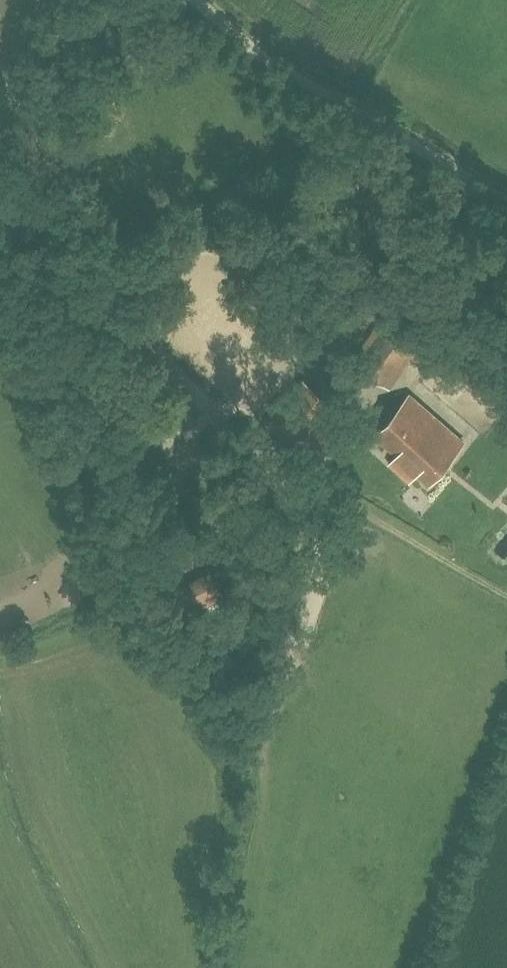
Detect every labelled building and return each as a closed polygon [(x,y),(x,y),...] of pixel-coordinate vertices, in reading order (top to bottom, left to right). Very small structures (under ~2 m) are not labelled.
[(8,135),(0,131),(0,154),(8,135)] [(377,328),(353,361),(389,386),(412,353),(377,328)] [(269,423),(310,457),(327,437),(307,420),(324,399),(303,381),(269,423)] [(411,481),(417,474),(429,485),(463,442),(409,394),(375,435),(396,454),(389,461),(411,481)] [(173,586),(189,615),(222,598),(206,568),(173,586)]
